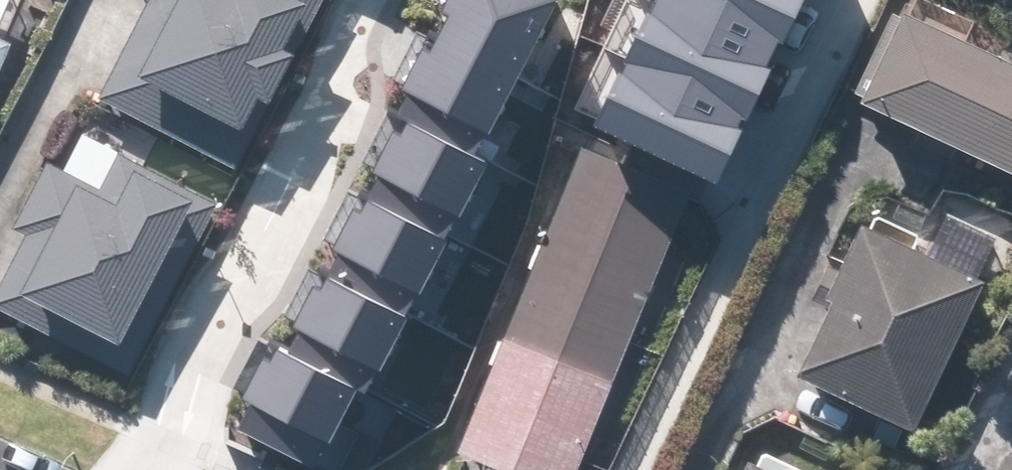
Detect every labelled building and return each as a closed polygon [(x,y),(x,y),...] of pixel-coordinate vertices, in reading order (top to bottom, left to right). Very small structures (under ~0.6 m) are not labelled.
[(11,0),(0,0),(0,27),(11,0)] [(155,8),(142,2),(91,105),(239,178),(327,0),(159,0),(155,8)] [(332,469),(335,469),(568,0),(446,0),(237,423),(332,469)] [(721,175),(805,0),(639,0),(585,110),(721,175)] [(885,16),(844,107),(1011,182),(1011,74),(949,45),(961,21),(914,0),(911,0),(901,24),(885,16)] [(40,161),(7,223),(25,233),(0,280),(0,311),(130,380),(221,208),(78,133),(58,171),(40,161)] [(526,469),(576,469),(695,182),(580,135),(454,441),(526,469)] [(907,437),(997,243),(948,220),(925,270),(853,236),(786,380),(907,437)]
